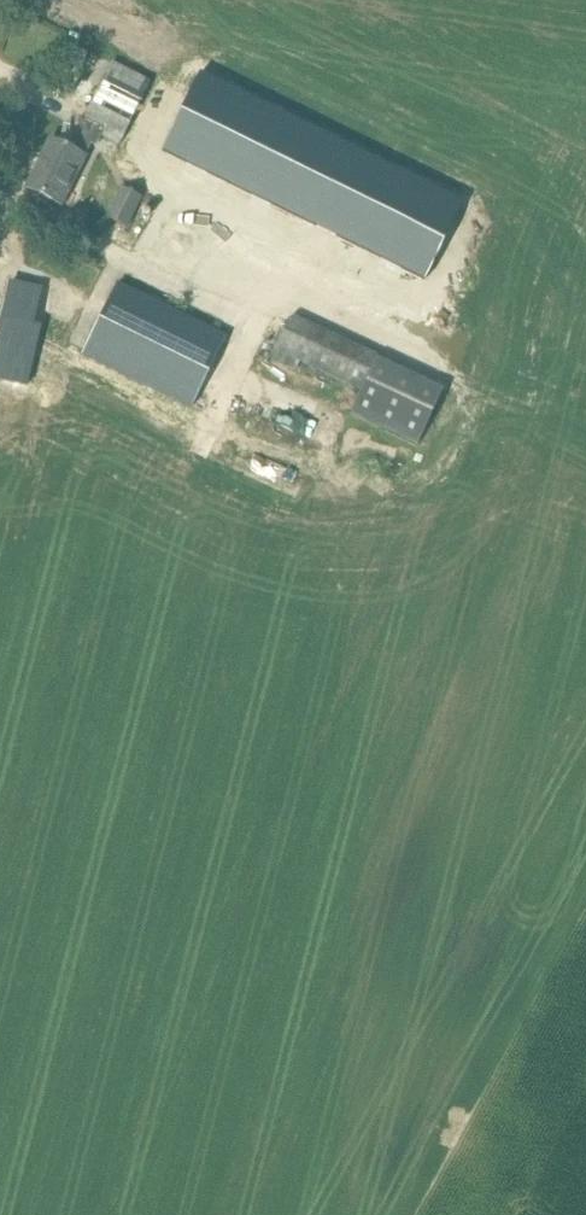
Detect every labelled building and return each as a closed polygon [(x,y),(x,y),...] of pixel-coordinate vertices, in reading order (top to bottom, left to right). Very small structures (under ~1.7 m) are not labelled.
[(112,140),(143,77),(113,62),(82,125),(103,135),(112,140)] [(423,276),(459,203),(202,77),(199,83),(166,150),(423,276)] [(71,149),(52,140),(28,189),(60,205),(84,157),(85,158),(95,139),(99,141),(103,135),(82,125),(71,149)] [(127,228),(142,197),(122,187),(107,218),(127,228)] [(49,293),(20,281),(0,331),(0,378),(19,386),(42,330),(35,327),(49,293)] [(227,337),(140,295),(118,284),(83,355),(192,409),(227,337)] [(362,391),(377,360),(290,320),(276,350),(362,391)] [(443,390),(377,360),(362,391),(351,414),(418,444),(443,390)]
